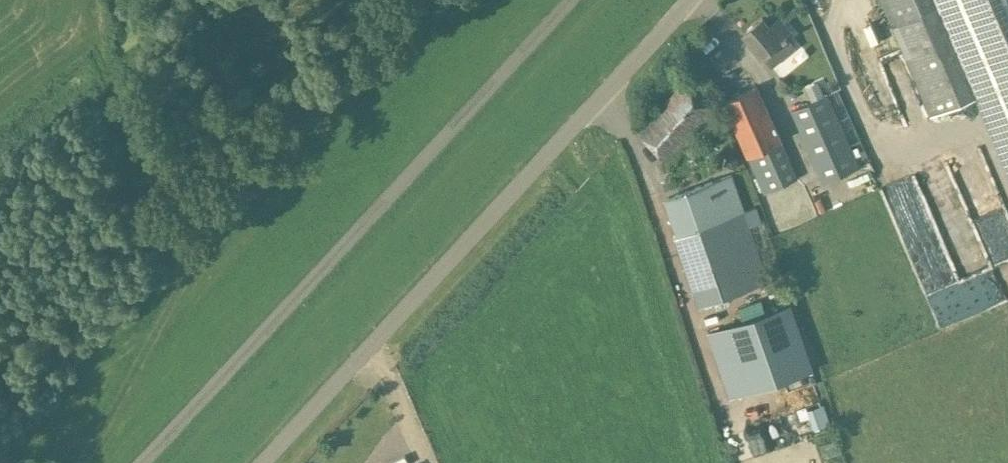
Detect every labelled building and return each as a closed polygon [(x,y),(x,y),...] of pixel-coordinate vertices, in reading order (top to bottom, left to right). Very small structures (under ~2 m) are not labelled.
[(932,115),(979,95),(1007,162),(1007,0),(883,0),(932,115)] [(791,32),(780,18),(769,26),(762,18),(744,33),(773,67),(797,47),(787,35),(791,32)] [(683,83),(638,132),(668,159),(712,110),(683,83)] [(799,178),(758,85),(722,100),(747,156),(748,156),(764,193),(779,186),(784,197),(803,189),(799,179),(799,178)] [(828,93),(791,110),(823,184),(861,167),(853,149),(828,93)] [(728,152),(725,162),(735,166),(738,156),(728,152)] [(1007,297),(1007,216),(986,163),(953,177),(988,260),(976,264),(987,290),(996,286),(1001,300),(1007,297)] [(674,234),(698,304),(769,279),(732,175),(665,198),(678,233),(674,234)] [(956,281),(938,287),(933,275),(923,279),(941,324),(972,312),(965,294),(961,295),(956,281)] [(814,368),(791,304),(707,334),(729,395),(733,394),(734,395),(814,368)] [(808,405),(813,432),(832,428),(827,401),(808,405)] [(770,424),(751,425),(752,437),(771,436),(770,424)]
